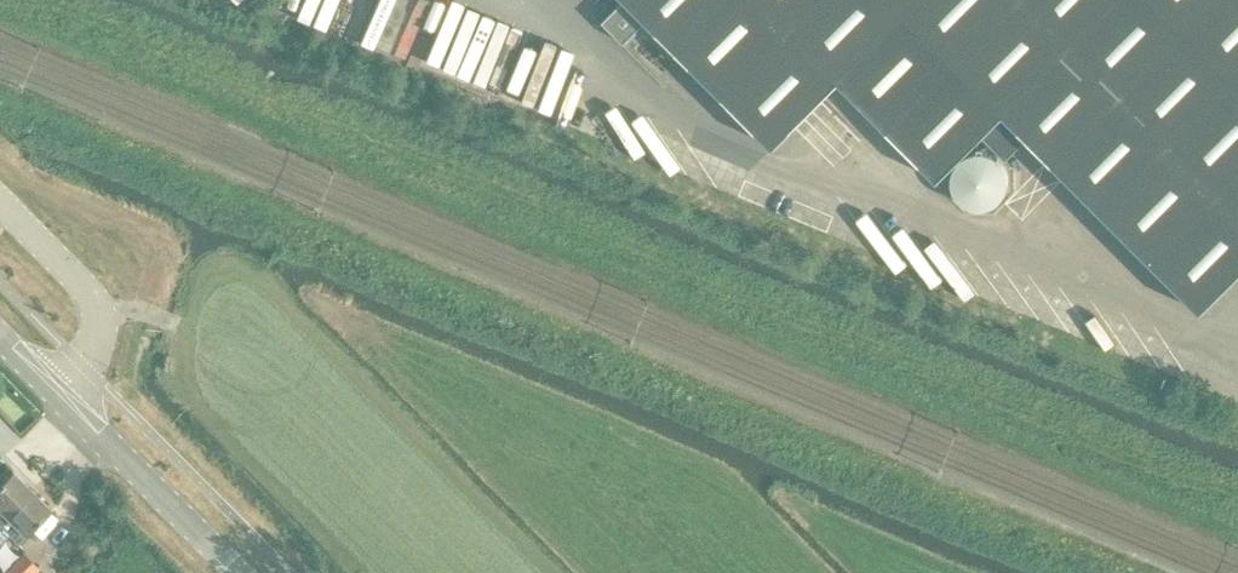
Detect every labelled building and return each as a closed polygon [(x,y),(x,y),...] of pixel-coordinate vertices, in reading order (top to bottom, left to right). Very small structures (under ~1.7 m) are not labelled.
[(604,22),(624,42),(646,20),(773,147),(839,82),(938,181),(982,137),(1006,160),(1027,139),(1201,313),(1237,275),(1237,0),(625,0),(604,22)] [(32,490),(12,471),(0,483),(0,523),(32,490)] [(0,523),(0,543),(8,534),(18,543),(19,542),(23,542),(26,538),(26,536),(52,510),(32,490),(0,523)] [(5,572),(43,572),(39,568),(24,554),(5,572)]
